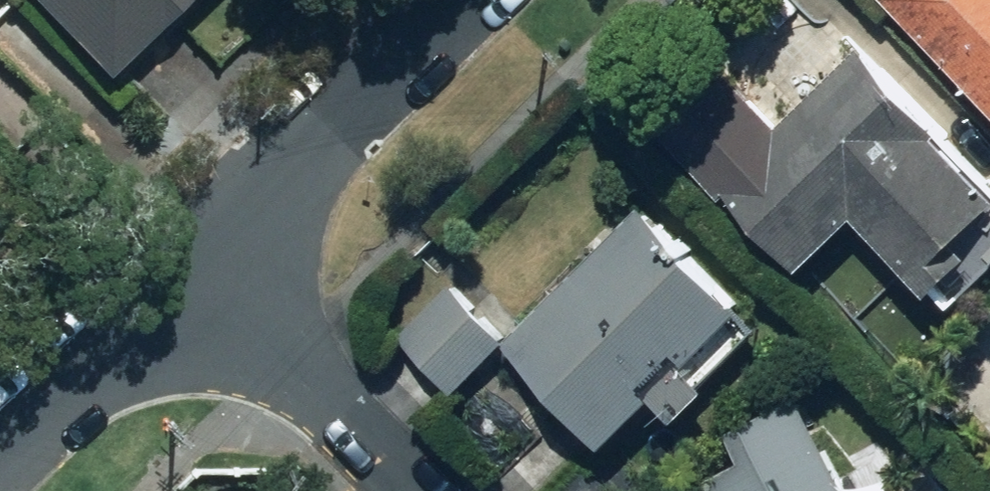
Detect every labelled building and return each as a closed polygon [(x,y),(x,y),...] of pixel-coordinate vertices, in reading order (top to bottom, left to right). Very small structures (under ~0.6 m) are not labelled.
[(113,73),(188,0),(41,0),(113,73)] [(989,100),(989,0),(889,0),(989,100)] [(669,136),(805,273),(861,217),(956,312),(989,278),(989,175),(865,49),(783,130),(729,76),(669,136)] [(518,339),(620,439),(659,398),(684,421),(715,390),(692,365),(747,312),(646,209),(518,339)] [(510,338),(452,284),(402,339),(460,392),(510,338)] [(688,490),(853,490),(804,397),(733,434),(747,460),(688,490)]
